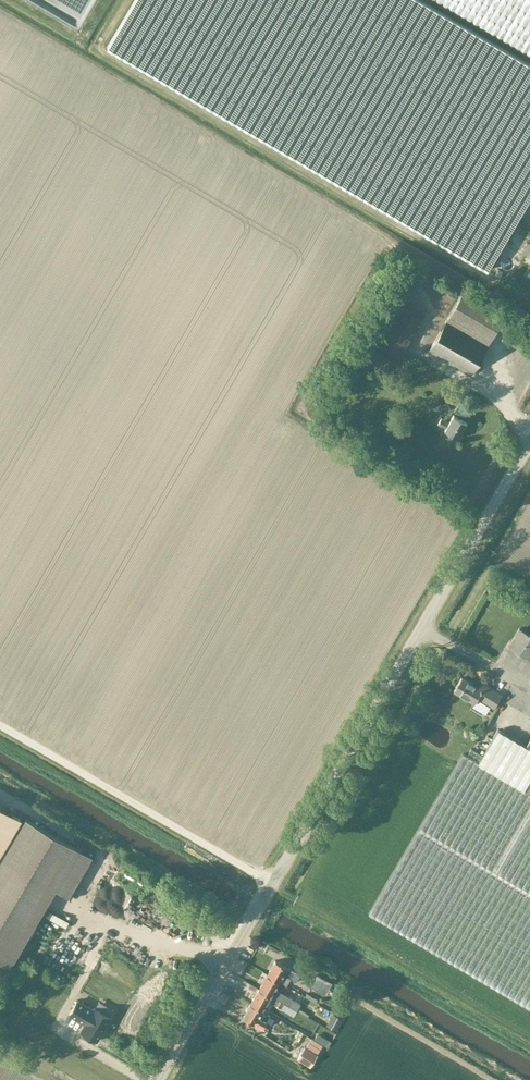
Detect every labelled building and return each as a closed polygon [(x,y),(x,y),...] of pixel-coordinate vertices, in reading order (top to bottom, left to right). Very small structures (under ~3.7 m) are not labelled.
[(107,48),(487,270),(529,197),(529,64),(420,0),(135,0),(107,48)] [(475,23),(529,52),(529,0),(435,0),(475,23)] [(522,221),(510,245),(515,247),(513,251),(520,255),(529,233),(529,226),(522,221)] [(445,323),(428,351),(470,375),(486,347),(506,313),(464,289),(445,323)] [(441,418),(437,424),(445,428),(444,430),(458,438),(467,423),(453,415),(449,422),(441,418)] [(519,628),(508,646),(529,659),(529,634),(519,628)] [(463,677),(455,691),(476,703),(479,698),(495,708),(503,693),(484,683),(481,688),(463,677)] [(494,714),(521,729),(529,716),(502,701),(494,714)] [(479,763),(463,754),(435,800),(368,913),(529,1009),(529,738),(526,746),(498,729),(479,763)] [(21,817),(0,805),(0,853),(21,817)] [(75,850),(27,820),(0,865),(0,957),(9,962),(25,934),(30,937),(36,927),(31,924),(75,850)] [(167,924),(175,909),(166,904),(158,919),(167,924)] [(279,982),(286,986),(290,979),(296,982),(300,975),(276,960),(267,974),(279,982)] [(275,989),(279,982),(267,974),(259,989),(284,1003),(297,1010),(300,1004),(275,989)] [(313,986),(325,992),(331,983),(319,976),(313,986)] [(281,1008),(284,1003),(259,989),(251,1003),(263,1010),(268,1001),(281,1008)] [(93,1009),(77,1000),(69,1014),(85,1023),(80,1031),(97,1040),(110,1017),(110,1016),(95,1008),(94,1007),(93,1009)] [(263,1010),(251,1003),(242,1017),(261,1028),(270,1014),(263,1010)] [(338,1031),(343,1016),(334,1013),(329,1028),(338,1031)] [(297,1058),(310,1066),(317,1055),(304,1047),(297,1058)]
